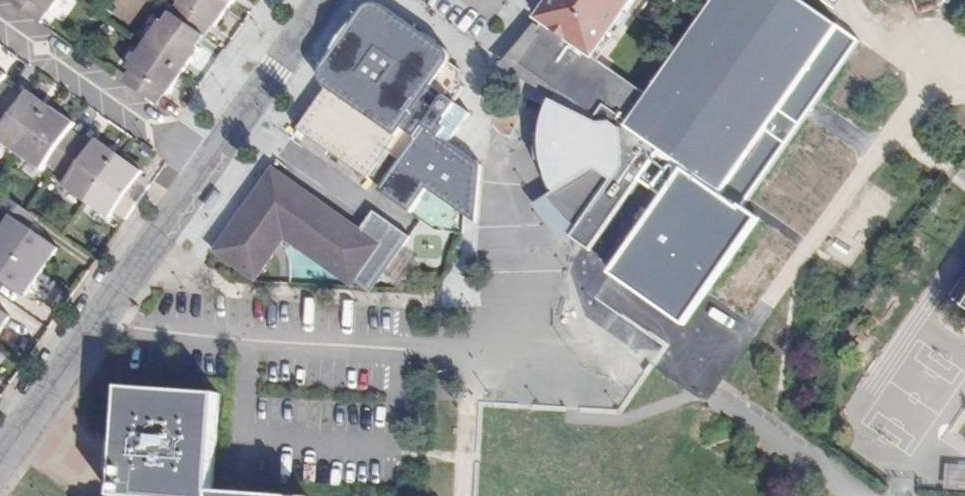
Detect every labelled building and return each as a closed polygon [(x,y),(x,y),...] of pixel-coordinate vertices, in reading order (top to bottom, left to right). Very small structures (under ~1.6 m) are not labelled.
[(41,22),(49,11),(51,13),(60,0),(10,0),(41,22)] [(171,12),(205,36),(213,26),(216,28),(226,13),(223,11),(226,6),(230,8),(233,4),(227,0),(177,0),(179,1),(171,12)] [(557,4),(551,0),(537,20),(543,24),(557,4)] [(559,1),(557,4),(588,25),(595,13),(617,29),(637,0),(557,0),(559,1)] [(611,207),(632,177),(657,193),(653,199),(642,216),(706,261),(713,252),(726,261),(751,225),(738,216),(802,125),(781,110),(810,68),(832,83),(861,41),(802,0),(716,0),(648,97),(632,85),(584,153),(625,182),(609,206),(611,207)] [(324,85),(327,89),(299,129),(370,178),(388,152),(402,161),(383,187),(380,191),(413,213),(429,189),(464,214),(469,156),(459,149),(450,143),(471,113),(459,104),(449,119),(437,110),(447,96),(456,102),(466,88),(463,81),(464,73),(452,65),(451,62),(452,55),(450,51),(445,47),(380,3),(374,3),(369,4),(366,6),(363,10),(321,69),(321,76),(322,81),(324,85)] [(595,60),(617,29),(595,13),(588,25),(557,4),(543,24),(536,34),(539,36),(517,68),(554,94),(548,106),(544,117),(576,146),(584,153),(632,85),(595,60)] [(198,47),(205,36),(171,12),(164,23),(161,21),(145,45),(184,73),(187,69),(183,66),(187,61),(191,64),(201,49),(198,47)] [(181,77),(184,73),(145,45),(128,68),(131,70),(123,81),(156,105),(164,93),(168,96),(178,82),(174,79),(178,74),(181,77)] [(832,83),(810,68),(781,110),(802,125),(832,83)] [(14,89),(3,81),(7,75),(0,70),(0,109),(14,89)] [(14,89),(0,109),(0,130),(1,130),(0,131),(0,140),(20,154),(52,107),(48,104),(45,108),(40,104),(43,101),(29,90),(24,96),(14,89)] [(59,171),(83,137),(72,129),(76,124),(61,114),(59,117),(54,114),(56,110),(52,107),(20,154),(43,170),(48,163),(59,171)] [(609,206),(625,182),(584,153),(576,146),(544,117),(543,119),(542,124),(536,124),(535,138),(536,151),(530,151),(534,171),(539,169),(545,184),(549,182),(555,192),(547,198),(548,199),(553,196),(561,194),(566,193),(573,193),(579,193),(583,194),(590,196),(597,199),(603,202),(609,206)] [(64,185),(88,202),(121,155),(116,153),(114,156),(109,152),(111,149),(97,139),(93,144),(83,137),(59,171),(69,178),(64,185)] [(125,158),(121,155),(88,202),(111,219),(116,211),(127,219),(151,185),(140,177),(144,172),(130,162),(127,165),(122,162),(125,158)] [(477,161),(469,156),(464,214),(472,219),(479,224),(484,166),(477,161)] [(389,264),(397,251),(364,228),(363,229),(275,167),(217,249),(256,276),(285,234),(353,282),(355,279),(373,253),(389,264)] [(653,199),(657,193),(632,177),(611,207),(620,212),(637,188),(653,199)] [(0,234),(0,242),(42,272),(59,249),(40,236),(37,239),(32,236),(35,232),(31,229),(39,217),(4,193),(0,199),(0,208),(12,216),(0,234)] [(551,203),(561,214),(567,212),(572,211),(589,212),(602,220),(611,207),(609,206),(603,202),(597,199),(590,196),(583,194),(579,193),(573,193),(566,193),(561,194),(553,196),(548,199),(551,203)] [(611,207),(602,220),(611,226),(620,212),(611,207)] [(377,210),(376,211),(409,234),(410,233),(377,210)] [(376,211),(364,228),(397,251),(409,234),(376,211)] [(584,247),(602,220),(589,212),(572,211),(567,212),(561,214),(564,217),(573,224),(566,235),(584,247)] [(611,226),(602,220),(584,247),(592,253),(611,226)] [(42,272),(0,242),(0,277),(2,279),(5,275),(10,278),(7,282),(26,295),(42,272)] [(373,253),(355,279),(371,289),(389,264),(373,253)] [(952,296),(964,305),(964,276),(952,296)] [(11,317),(0,310),(0,332),(11,317)] [(213,491),(219,394),(122,387),(114,495),(283,495),(213,491)]
